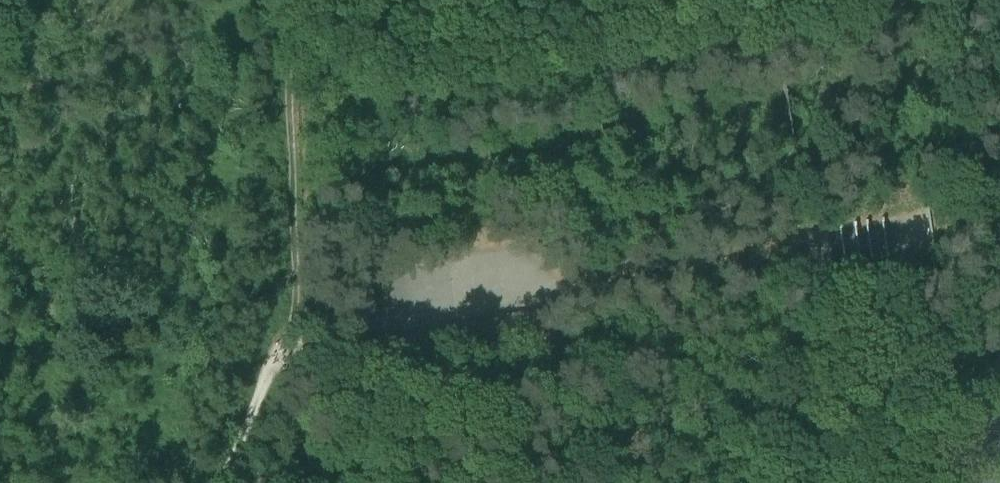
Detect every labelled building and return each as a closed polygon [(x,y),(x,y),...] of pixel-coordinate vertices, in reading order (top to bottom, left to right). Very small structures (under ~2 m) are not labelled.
[(790,137),(792,136),(784,83),(782,83),(790,137)] [(609,164),(611,164),(602,110),(600,110),(609,164)] [(956,210),(929,214),(933,241),(960,237),(956,210)]
